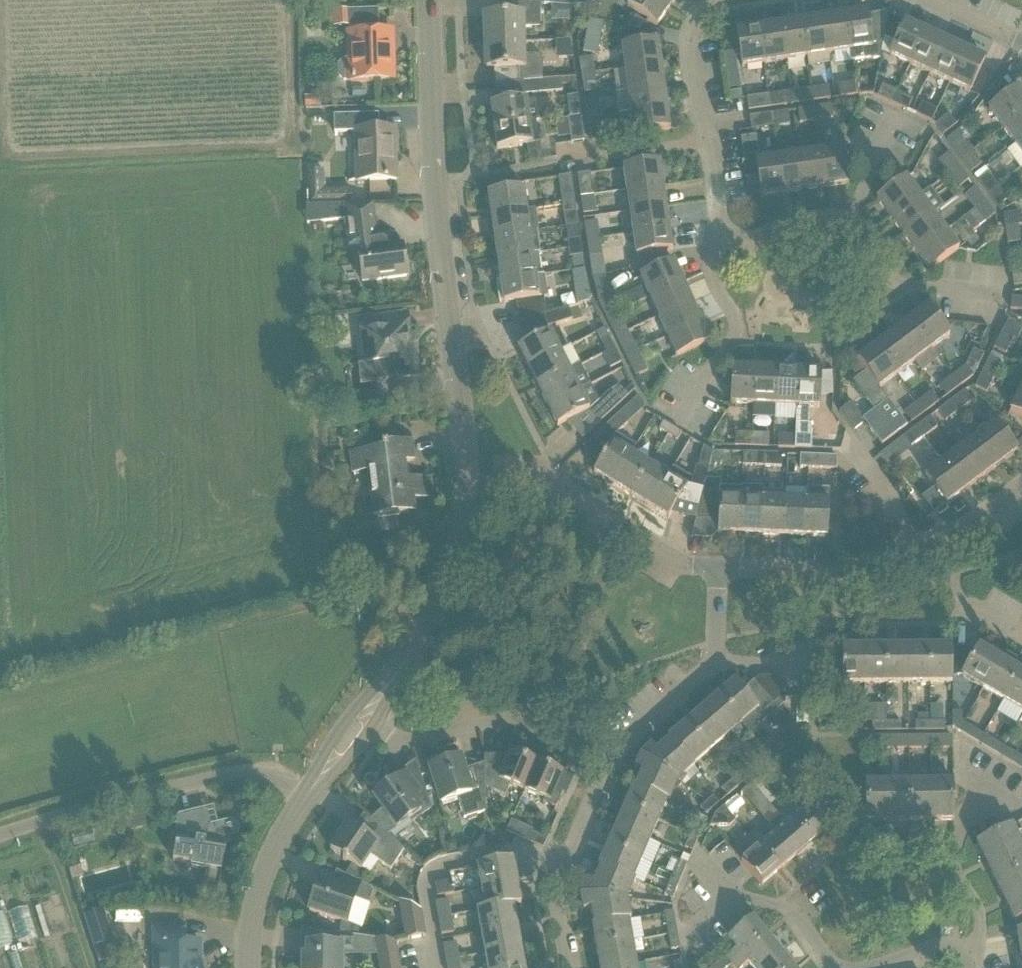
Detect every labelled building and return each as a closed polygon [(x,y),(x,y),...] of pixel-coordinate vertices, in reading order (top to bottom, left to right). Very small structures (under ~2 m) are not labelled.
[(670,8),(658,0),(631,0),(627,5),(656,26),(670,8)] [(676,0),(658,0),(670,8),(676,0)] [(485,44),(524,43),(524,29),(540,28),(540,3),(516,2),(516,16),(484,17),(485,44)] [(574,6),(565,5),(566,22),(574,21),(574,6)] [(347,9),(335,9),(336,27),(347,26),(347,9)] [(867,12),(845,15),(850,51),(852,61),(864,59),(872,59),(872,60),(880,59),(884,36),(888,15),(889,12),(867,15),(867,12)] [(828,54),(850,51),(845,15),(823,19),(828,54)] [(884,36),(884,38),(895,44),(890,55),(909,63),(924,32),(905,23),(888,15),(884,36)] [(808,57),(828,54),(823,19),(803,22),(808,57)] [(588,20),(583,51),(597,53),(602,22),(588,20)] [(786,61),(808,57),(803,22),(781,25),(786,61)] [(765,64),(786,61),(781,25),(760,28),(765,64)] [(762,64),(765,64),(760,28),(737,31),(742,67),(762,64)] [(929,73),(944,41),(924,32),(909,63),(929,73)] [(347,81),(356,81),(389,80),(388,49),(393,49),(392,33),(350,33),(351,49),(355,49),(355,59),(342,59),(337,64),(338,75),(343,80),(347,80),(347,81)] [(949,82),(963,50),(944,41),(929,73),(949,82)] [(542,55),(525,56),(524,43),(485,44),(486,69),(518,68),(518,83),(523,83),(543,81),(543,72),(542,55)] [(625,71),(661,66),(657,43),(622,48),(625,69),(625,71)] [(970,92),(985,60),(963,50),(949,82),(970,92)] [(583,59),(579,60),(581,77),(594,75),(593,62),(592,58),(583,59)] [(628,92),(664,86),(661,66),(625,71),(628,92)] [(556,71),(543,72),(543,81),(550,80),(557,80),(556,71)] [(597,91),(594,75),(581,77),(584,93),(597,91)] [(551,93),(561,92),(560,79),(557,80),(550,80),(543,81),(523,83),(525,95),(551,93)] [(569,80),(569,96),(546,96),(545,108),(569,108),(569,97),(581,97),(581,80),(569,80)] [(838,85),(840,96),(840,98),(857,95),(855,83),(847,83),(838,85)] [(892,104),(897,92),(882,85),(877,97),(892,104)] [(631,112),(667,107),(664,86),(628,92),(631,112)] [(819,88),(811,89),(813,102),(831,99),(831,97),(829,86),(819,88)] [(800,90),(796,91),(798,104),(813,102),(811,89),(810,89),(800,90)] [(1002,128),(1021,113),(1021,95),(1017,89),(1001,101),(988,111),(1002,128)] [(740,90),(729,92),(729,94),(730,100),(741,98),(740,90)] [(771,108),(790,105),(788,92),(769,95),(771,108)] [(907,111),(913,99),(897,92),(892,104),(907,111)] [(769,95),(747,99),(749,111),(771,108),(769,95)] [(320,98),(305,98),(305,108),(320,108),(320,98)] [(491,105),(494,126),(535,121),(539,121),(535,99),(511,103),(491,105)] [(587,118),(600,116),(598,101),(585,103),(587,118)] [(932,122),(932,121),(937,111),(936,110),(921,103),(916,115),(932,122)] [(834,117),(832,105),(815,108),(817,120),(834,117)] [(634,135),(670,130),(667,107),(631,112),(634,135)] [(800,123),(817,120),(815,108),(799,110),(800,123)] [(773,127),(790,124),(788,112),(772,114),(773,127)] [(1021,141),(1021,113),(1002,128),(1015,146),(1021,141)] [(771,127),(773,127),(772,114),(749,117),(751,130),(771,127)] [(353,131),(354,181),(362,181),(376,181),(396,180),(396,161),(393,161),(392,130),(379,131),(378,115),(359,115),(333,116),(334,131),(353,131)] [(936,124),(935,125),(940,131),(943,135),(956,125),(956,124),(953,121),(949,115),(936,124)] [(568,118),(571,144),(584,142),(581,116),(568,118)] [(591,141),(604,140),(600,116),(587,118),(591,141)] [(535,121),(494,126),(497,149),(533,145),(532,144),(539,143),(535,123),(535,122),(535,121)] [(951,146),(961,159),(968,154),(971,152),(961,138),(951,146)] [(843,149),(822,152),(827,188),(848,185),(843,149)] [(822,152),(800,155),(805,191),(827,188),(822,152)] [(971,172),(981,165),(971,152),(968,154),(961,159),(971,172)] [(948,153),(938,161),(940,163),(941,163),(950,175),(960,168),(951,155),(948,153)] [(779,158),(785,194),(805,191),(800,155),(779,158)] [(758,175),(759,180),(760,187),(761,197),(785,194),(779,158),(756,161),(758,175)] [(627,192),(663,187),(659,164),(623,169),(626,190),(627,192)] [(960,188),(970,181),(960,168),(950,175),(960,188)] [(311,203),(351,202),(351,188),(324,189),(323,170),(310,170),(311,203)] [(987,172),(977,180),(987,194),(998,186),(987,172)] [(580,195),(593,194),(590,174),(577,175),(580,195)] [(758,175),(746,177),(746,181),(747,189),(760,187),(759,180),(758,175)] [(562,206),(575,204),(571,176),(558,178),(562,206)] [(891,219),(920,198),(906,179),(877,201),(891,219)] [(534,186),(532,200),(545,201),(547,188),(534,186)] [(1007,199),(998,186),(987,194),(997,207),(998,206),(1007,199)] [(630,211),(630,214),(666,208),(663,187),(627,192),(630,211)] [(494,216),(526,211),(523,189),(488,194),(491,216),(494,216)] [(975,190),(966,197),(975,208),(984,201),(976,189),(975,190)] [(583,214),(596,213),(593,194),(580,195),(583,214)] [(603,209),(622,209),(623,196),(603,196),(603,209)] [(920,198),(891,219),(904,237),(933,215),(920,198)] [(975,208),(962,217),(972,231),(985,222),(995,215),(986,203),(984,201),(975,208)] [(565,227),(578,225),(575,204),(562,206),(565,227)] [(343,207),(321,207),(323,222),(345,220),(348,245),(353,244),(359,243),(359,248),(357,248),(361,282),(368,281),(386,279),(406,277),(403,245),(387,247),(387,243),(384,241),(377,242),(373,206),(343,207)] [(633,234),(669,229),(666,208),(630,214),(633,234)] [(492,222),(488,223),(491,237),(494,237),(494,238),(530,233),(536,232),(537,231),(534,210),(526,211),(494,216),(491,216),(492,222)] [(1018,225),(1021,225),(1019,211),(1003,214),(1005,228),(1018,226),(1018,225)] [(904,237),(918,255),(947,233),(933,215),(904,237)] [(586,241),(600,239),(598,221),(584,223),(586,241)] [(568,249),(581,247),(578,225),(565,227),(568,249)] [(1007,244),(1020,242),(1018,226),(1005,228),(1007,244)] [(636,256),(672,251),(669,229),(633,234),(636,256)] [(530,233),(494,238),(497,259),(538,253),(540,253),(536,232),(530,233)] [(959,249),(947,233),(918,255),(930,271),(946,259),(959,249)] [(589,257),(603,255),(600,239),(586,241),(589,257)] [(573,270),(584,269),(581,247),(568,249),(570,257),(571,256),(573,270)] [(542,275),(538,253),(497,259),(501,281),(542,275)] [(1021,269),(1021,256),(1021,253),(1009,254),(1011,267),(1011,271),(1021,269)] [(650,299),(683,284),(674,262),(640,277),(650,299)] [(573,270),(572,270),(573,280),(586,278),(584,269),(573,270)] [(1021,286),(1021,269),(1011,271),(1014,287),(1021,286)] [(636,271),(612,279),(617,293),(640,285),(636,271)] [(543,275),(501,281),(504,303),(515,302),(519,323),(537,317),(546,314),(547,315),(548,314),(547,309),(545,299),(543,300),(543,297),(547,297),(543,275)] [(552,277),(550,295),(564,297),(566,278),(552,277)] [(659,319),(692,304),(683,284),(650,299),(659,319)] [(606,318),(617,312),(610,297),(598,303),(606,318)] [(1012,297),(1010,310),(1021,312),(1021,298),(1012,297)] [(668,340),(702,325),(692,304),(659,319),(668,339),(668,340)] [(555,307),(547,309),(548,314),(548,315),(556,312),(555,307)] [(927,307),(911,320),(932,349),(949,336),(938,321),(936,318),(927,307)] [(548,315),(548,314),(547,315),(551,328),(575,320),(571,308),(556,312),(548,315)] [(613,333),(625,327),(617,312),(606,318),(613,333)] [(390,379),(394,379),(399,379),(418,376),(415,352),(409,353),(405,327),(397,328),(396,315),(364,319),(369,365),(388,363),(390,379)] [(893,333),(915,362),(932,349),(911,320),(893,333)] [(338,321),(320,322),(321,334),(339,333),(338,321)] [(1002,333),(1013,338),(1016,340),(1021,328),(1019,327),(1008,322),(1002,333)] [(676,358),(710,343),(702,325),(668,340),(676,358)] [(518,349),(528,368),(568,348),(568,347),(558,328),(550,332),(533,341),(518,349)] [(567,335),(574,351),(586,345),(580,330),(567,335)] [(627,359),(638,353),(627,330),(616,336),(627,359)] [(893,333),(876,346),(897,375),(915,362),(893,333)] [(1005,354),(1013,338),(1002,333),(994,349),(1005,354)] [(601,342),(606,352),(607,353),(614,349),(609,338),(601,342)] [(538,387),(581,366),(570,346),(568,347),(568,348),(528,368),(538,387)] [(876,346),(857,360),(866,371),(852,381),(862,395),(876,385),(879,389),(897,375),(876,346)] [(610,368),(621,362),(614,349),(607,353),(606,352),(603,353),(610,368)] [(979,366),(984,355),(973,350),(968,360),(979,366)] [(635,377),(647,371),(638,353),(627,359),(635,377)] [(1001,363),(989,357),(983,371),(994,377),(1001,363)] [(973,377),(979,366),(968,360),(966,366),(953,376),(961,386),(973,377)] [(547,407),(590,385),(581,366),(538,387),(547,407)] [(753,405),(754,369),(732,368),(732,386),(731,392),(731,404),(753,405)] [(775,406),(776,370),(754,369),(753,405),(752,417),(774,418),(775,406)] [(797,407),(798,371),(776,370),(775,406),(797,407)] [(953,376),(952,377),(947,370),(939,375),(945,382),(941,385),(948,395),(961,386),(953,376)] [(819,394),(820,372),(798,371),(797,407),(796,424),(795,435),(796,435),(795,448),(812,449),(812,435),(810,435),(811,424),(809,424),(810,407),(819,408),(819,394)] [(986,393),(994,377),(983,371),(975,387),(986,393)] [(820,372),(819,394),(832,394),(832,372),(820,372)] [(580,390),(547,407),(557,426),(589,411),(600,423),(628,397),(629,396),(620,385),(612,389),(590,410),(580,390)] [(906,425),(888,401),(879,389),(876,385),(862,395),(874,411),(863,419),(851,403),(839,412),(853,431),(865,423),(882,445),(907,426),(906,425)] [(960,410),(973,400),(966,390),(953,400),(960,410)] [(1021,417),(1021,390),(1011,411),(1021,417)] [(926,412),(940,401),(933,392),(918,403),(926,412)] [(947,421),(960,410),(953,400),(939,410),(947,421)] [(914,421),(926,412),(918,403),(907,411),(914,421)] [(612,485),(631,454),(636,447),(616,435),(628,423),(620,414),(601,431),(612,443),(593,473),(612,485)] [(925,437),(938,427),(930,417),(917,426),(925,437)] [(668,435),(672,428),(663,422),(659,430),(668,435)] [(1001,464),(1017,452),(995,423),(979,435),(1001,464)] [(912,447),(925,437),(917,426),(904,436),(912,447)] [(677,441),(682,433),(672,428),(668,435),(677,441)] [(752,446),(752,433),(735,432),(734,446),(752,446)] [(769,447),(769,433),(752,433),(752,446),(769,447)] [(796,435),(795,435),(778,434),(778,447),(795,448),(796,435)] [(983,477),(1001,464),(979,435),(961,448),(983,477)] [(379,450),(349,454),(351,473),(369,471),(371,493),(368,494),(371,517),(415,512),(413,499),(433,497),(431,477),(401,481),(399,463),(414,461),(411,442),(378,446),(379,450)] [(964,491),(983,477),(961,448),(943,462),(964,491)] [(712,452),(709,463),(710,463),(720,465),(724,460),(724,452),(712,451),(712,452)] [(765,466),(765,453),(743,452),(742,465),(765,466)] [(781,466),(782,454),(765,453),(765,466),(781,466)] [(631,454),(612,485),(631,496),(650,465),(631,454)] [(808,469),(809,456),(800,456),(800,469),(808,469)] [(836,470),(837,457),(809,456),(808,469),(836,470)] [(649,507),(668,519),(674,510),(682,515),(696,519),(706,479),(710,463),(709,463),(699,461),(697,467),(696,467),(695,472),(693,479),(673,467),(667,476),(668,477),(649,507)] [(941,463),(925,475),(946,504),(964,491),(943,462),(941,463)] [(668,477),(667,476),(650,465),(631,496),(649,507),(668,477)] [(696,519),(696,520),(718,521),(717,533),(740,534),(741,503),(742,487),(741,487),(720,487),(721,479),(706,479),(696,519)] [(763,491),(761,535),(783,536),(785,500),(785,492),(784,492),(784,484),(764,483),(764,486),(763,491)] [(740,534),(761,535),(763,491),(764,486),(741,485),(741,487),(742,487),(740,534)] [(807,501),(805,537),(827,538),(829,502),(828,502),(829,488),(807,487),(806,501),(807,501)] [(785,500),(783,536),(805,537),(807,501),(806,501),(785,500)] [(830,543),(829,555),(846,555),(847,543),(830,543)] [(908,684),(930,684),(930,647),(908,648),(908,684)] [(952,649),(952,647),(930,647),(930,684),(953,683),(953,677),(952,677),(952,649)] [(989,650),(988,652),(979,647),(972,660),(968,657),(968,649),(952,649),(952,677),(953,677),(963,677),(984,689),(1001,660),(998,658),(999,656),(998,653),(992,649),(989,650)] [(862,684),(864,684),(864,675),(864,648),(842,648),(842,684),(862,684)] [(886,648),(864,648),(864,675),(864,684),(865,684),(886,684),(886,653),(886,648)] [(886,684),(908,684),(908,648),(886,648),(886,653),(886,684)] [(1003,701),(1021,672),(1001,660),(984,689),(1003,701)] [(1021,672),(1003,701),(1021,712),(1021,672)] [(784,705),(779,699),(779,696),(778,678),(759,679),(754,683),(753,682),(743,691),(735,682),(718,696),(742,723),(751,734),(784,705)] [(886,705),(897,705),(897,692),(886,692),(886,705)] [(725,738),(742,723),(718,696),(702,710),(725,738)] [(685,725),(709,752),(725,738),(702,710),(685,725)] [(957,731),(961,724),(961,711),(952,711),(952,729),(957,731)] [(916,722),(915,722),(915,730),(930,730),(930,721),(929,721),(916,722)] [(944,721),(930,721),(930,730),(945,730),(945,729),(944,721)] [(872,731),(886,731),(886,722),(871,722),(872,731)] [(901,731),(901,722),(886,722),(886,731),(901,731)] [(842,732),(857,732),(857,723),(842,723),(842,732)] [(978,744),(983,735),(962,723),(961,724),(957,731),(978,744)] [(709,752),(685,725),(668,739),(670,741),(693,768),(694,767),(693,766),(709,752)] [(999,756),(1004,747),(983,735),(978,744),(999,756)] [(932,749),(952,748),(952,737),(932,738),(866,738),(866,749),(932,749)] [(652,746),(641,755),(681,784),(686,777),(684,776),(693,768),(670,741),(657,752),(652,746)] [(777,741),(766,751),(771,758),(783,748),(777,741)] [(1021,761),(1021,758),(1004,747),(999,756),(1018,767),(1021,761)] [(754,760),(760,767),(771,758),(766,751),(754,760)] [(524,792),(536,763),(510,752),(505,765),(496,761),(496,756),(484,756),(484,764),(484,773),(484,774),(484,775),(484,789),(505,797),(510,787),(524,792)] [(636,788),(667,802),(669,802),(674,789),(676,791),(681,784),(641,755),(635,768),(643,771),(636,788)] [(484,814),(484,789),(484,775),(484,774),(484,773),(484,764),(469,769),(470,772),(465,774),(460,759),(430,769),(436,788),(442,804),(457,800),(465,820),(484,814)] [(555,790),(562,774),(536,763),(524,792),(543,800),(542,803),(556,809),(562,793),(555,790)] [(738,786),(749,776),(744,769),(733,779),(738,786)] [(411,823),(431,809),(418,770),(408,777),(406,775),(387,788),(385,784),(372,793),(375,797),(374,798),(382,810),(370,821),(377,827),(386,835),(396,829),(409,820),(411,823)] [(900,783),(887,783),(887,822),(909,821),(909,777),(900,777),(900,783)] [(919,777),(909,777),(909,821),(931,821),(931,782),(919,782),(919,777)] [(727,795),(738,786),(733,779),(721,789),(727,795)] [(953,821),(953,782),(931,782),(931,821),(953,821)] [(865,783),(865,821),(865,822),(887,822),(887,783),(865,783)] [(633,787),(625,807),(658,821),(667,802),(636,788),(633,787)] [(713,796),(706,802),(712,809),(719,803),(713,796)] [(706,802),(699,807),(705,814),(712,809),(706,802)] [(809,803),(799,812),(790,802),(783,808),(812,842),(829,827),(809,803)] [(625,807),(617,827),(650,841),(658,821),(625,807)] [(735,821),(723,807),(715,815),(710,827),(729,827),(735,821)] [(784,823),(774,832),(795,856),(812,842),(783,808),(776,814),(784,823)] [(177,836),(173,861),(192,864),(191,868),(205,870),(202,889),(218,892),(226,844),(224,844),(226,836),(230,836),(229,838),(231,838),(229,821),(210,826),(207,811),(198,814),(181,818),(179,827),(178,836),(177,836)] [(704,825),(696,821),(690,835),(698,838),(704,825)] [(392,840),(386,835),(377,827),(368,839),(348,825),(347,826),(350,828),(341,841),(338,840),(331,850),(331,849),(330,850),(351,864),(346,873),(358,881),(363,872),(360,870),(371,856),(390,870),(404,851),(392,840)] [(1021,846),(1011,826),(983,840),(976,843),(986,863),(1021,846)] [(617,827),(608,846),(641,861),(650,841),(617,827)] [(774,832),(765,840),(757,831),(749,837),(778,871),(795,856),(774,832)] [(543,849),(547,840),(531,833),(527,842),(543,849)] [(493,835),(484,835),(484,847),(486,847),(493,847),(493,835)] [(698,838),(690,835),(685,848),(693,852),(698,838)] [(761,886),(778,871),(749,837),(742,843),(751,853),(741,862),(753,876),(761,886)] [(453,840),(443,843),(447,853),(457,850),(453,840)] [(608,846),(600,866),(602,867),(633,880),(641,861),(608,846)] [(1021,846),(986,863),(996,883),(1021,870),(1021,848),(1021,846)] [(77,859),(66,862),(68,866),(71,878),(82,875),(77,859)] [(481,889),(517,883),(513,861),(477,867),(481,887),(481,889)] [(673,874),(681,877),(687,864),(679,861),(673,874)] [(587,880),(581,895),(632,900),(632,893),(630,892),(635,881),(633,880),(602,867),(595,883),(587,880)] [(996,883),(1005,903),(1021,894),(1021,870),(996,883)] [(668,887),(676,890),(681,877),(673,874),(668,887)] [(373,889),(362,883),(344,875),(339,888),(319,881),(309,912),(328,918),(346,924),(353,901),(368,905),(373,889)] [(437,897),(453,894),(451,881),(435,884),(437,897)] [(513,906),(521,904),(517,883),(481,889),(485,911),(513,906)] [(664,896),(672,899),(676,890),(668,887),(664,896)] [(1005,903),(1015,923),(1021,919),(1021,894),(1005,903)] [(584,911),(592,909),(595,927),(628,921),(631,921),(628,906),(631,906),(632,900),(581,895),(584,911)] [(426,936),(421,910),(398,900),(405,939),(426,936)] [(438,919),(451,917),(448,900),(435,903),(438,919)] [(481,934),(517,927),(513,906),(485,911),(477,912),(481,934)] [(19,915),(30,947),(46,941),(35,909),(19,915)] [(103,909),(83,915),(97,959),(117,953),(113,942),(114,941),(103,909)] [(673,912),(664,913),(666,923),(675,921),(673,912)] [(21,949),(12,914),(0,918),(0,954),(21,949)] [(441,935),(454,933),(451,917),(438,919),(441,935)] [(728,939),(736,949),(726,957),(725,957),(712,967),(727,967),(732,964),(766,936),(752,919),(728,939)] [(596,949),(632,942),(628,921),(595,927),(593,928),(596,949)] [(677,935),(675,921),(666,923),(668,936),(677,935)] [(485,955),(521,949),(517,927),(481,934),(485,955)] [(154,928),(155,967),(196,967),(196,960),(201,960),(200,943),(184,944),(184,928),(154,928)] [(302,967),(342,967),(342,955),(353,956),(353,955),(377,955),(379,967),(400,967),(396,942),(395,942),(354,937),(327,933),(307,930),(306,957),(302,957),(302,967)] [(680,949),(677,935),(668,936),(671,950),(680,949)] [(732,964),(735,967),(742,967),(748,963),(752,967),(762,967),(780,953),(766,936),(732,964)] [(636,964),(632,942),(596,949),(600,967),(613,967),(636,964)] [(446,962),(459,959),(455,943),(443,945),(446,962)] [(521,949),(485,955),(488,967),(524,967),(521,949)] [(46,952),(28,958),(31,967),(51,967),(46,952)] [(780,953),(762,967),(793,967),(780,953)] [(446,962),(447,967),(460,967),(459,959),(446,962)]
